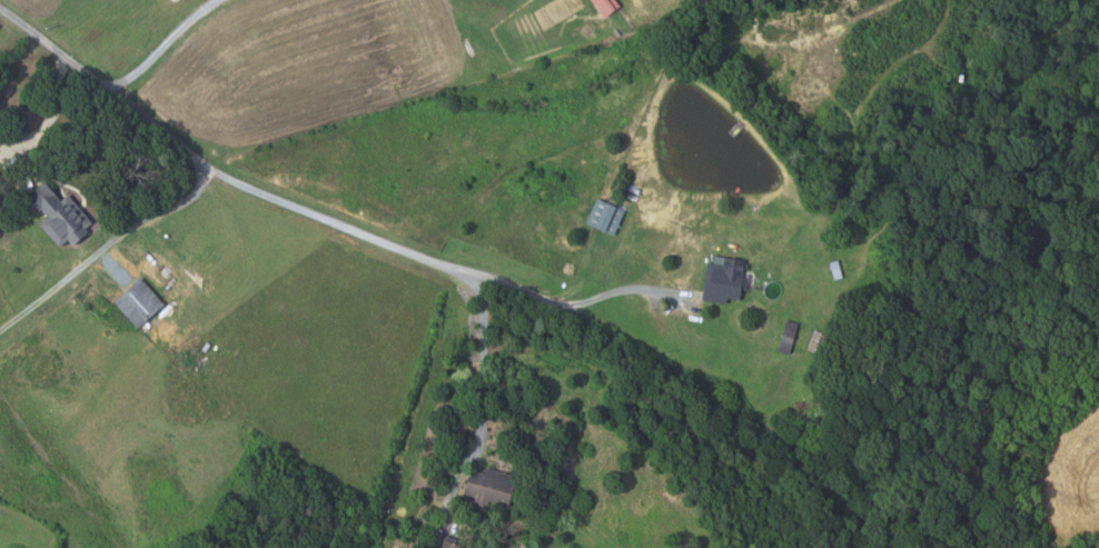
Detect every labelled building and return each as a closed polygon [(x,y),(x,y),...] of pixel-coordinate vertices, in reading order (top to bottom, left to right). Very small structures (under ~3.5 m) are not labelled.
[(604,17),(592,0),(614,0),(618,6),(604,17)] [(69,247),(65,241),(56,248),(36,226),(44,217),(39,210),(34,215),(27,206),(48,187),(60,200),(66,196),(89,222),(81,229),(85,233),(69,247)] [(623,210),(612,236),(584,225),(595,199),(623,210)] [(725,305),(725,299),(737,300),(744,261),(725,258),(724,261),(721,260),(720,265),(706,262),(700,300),(725,305)] [(829,262),(836,260),(842,278),(833,280),(829,262)] [(111,302),(139,278),(164,305),(136,329),(111,302)] [(796,322),(789,353),(776,350),(785,319),(796,322)] [(515,477),(506,506),(487,500),(485,508),(474,505),(475,498),(462,495),(468,471),(483,475),(484,469),(515,477)] [(462,545),(443,538),(440,547),(461,547),(462,545)]
